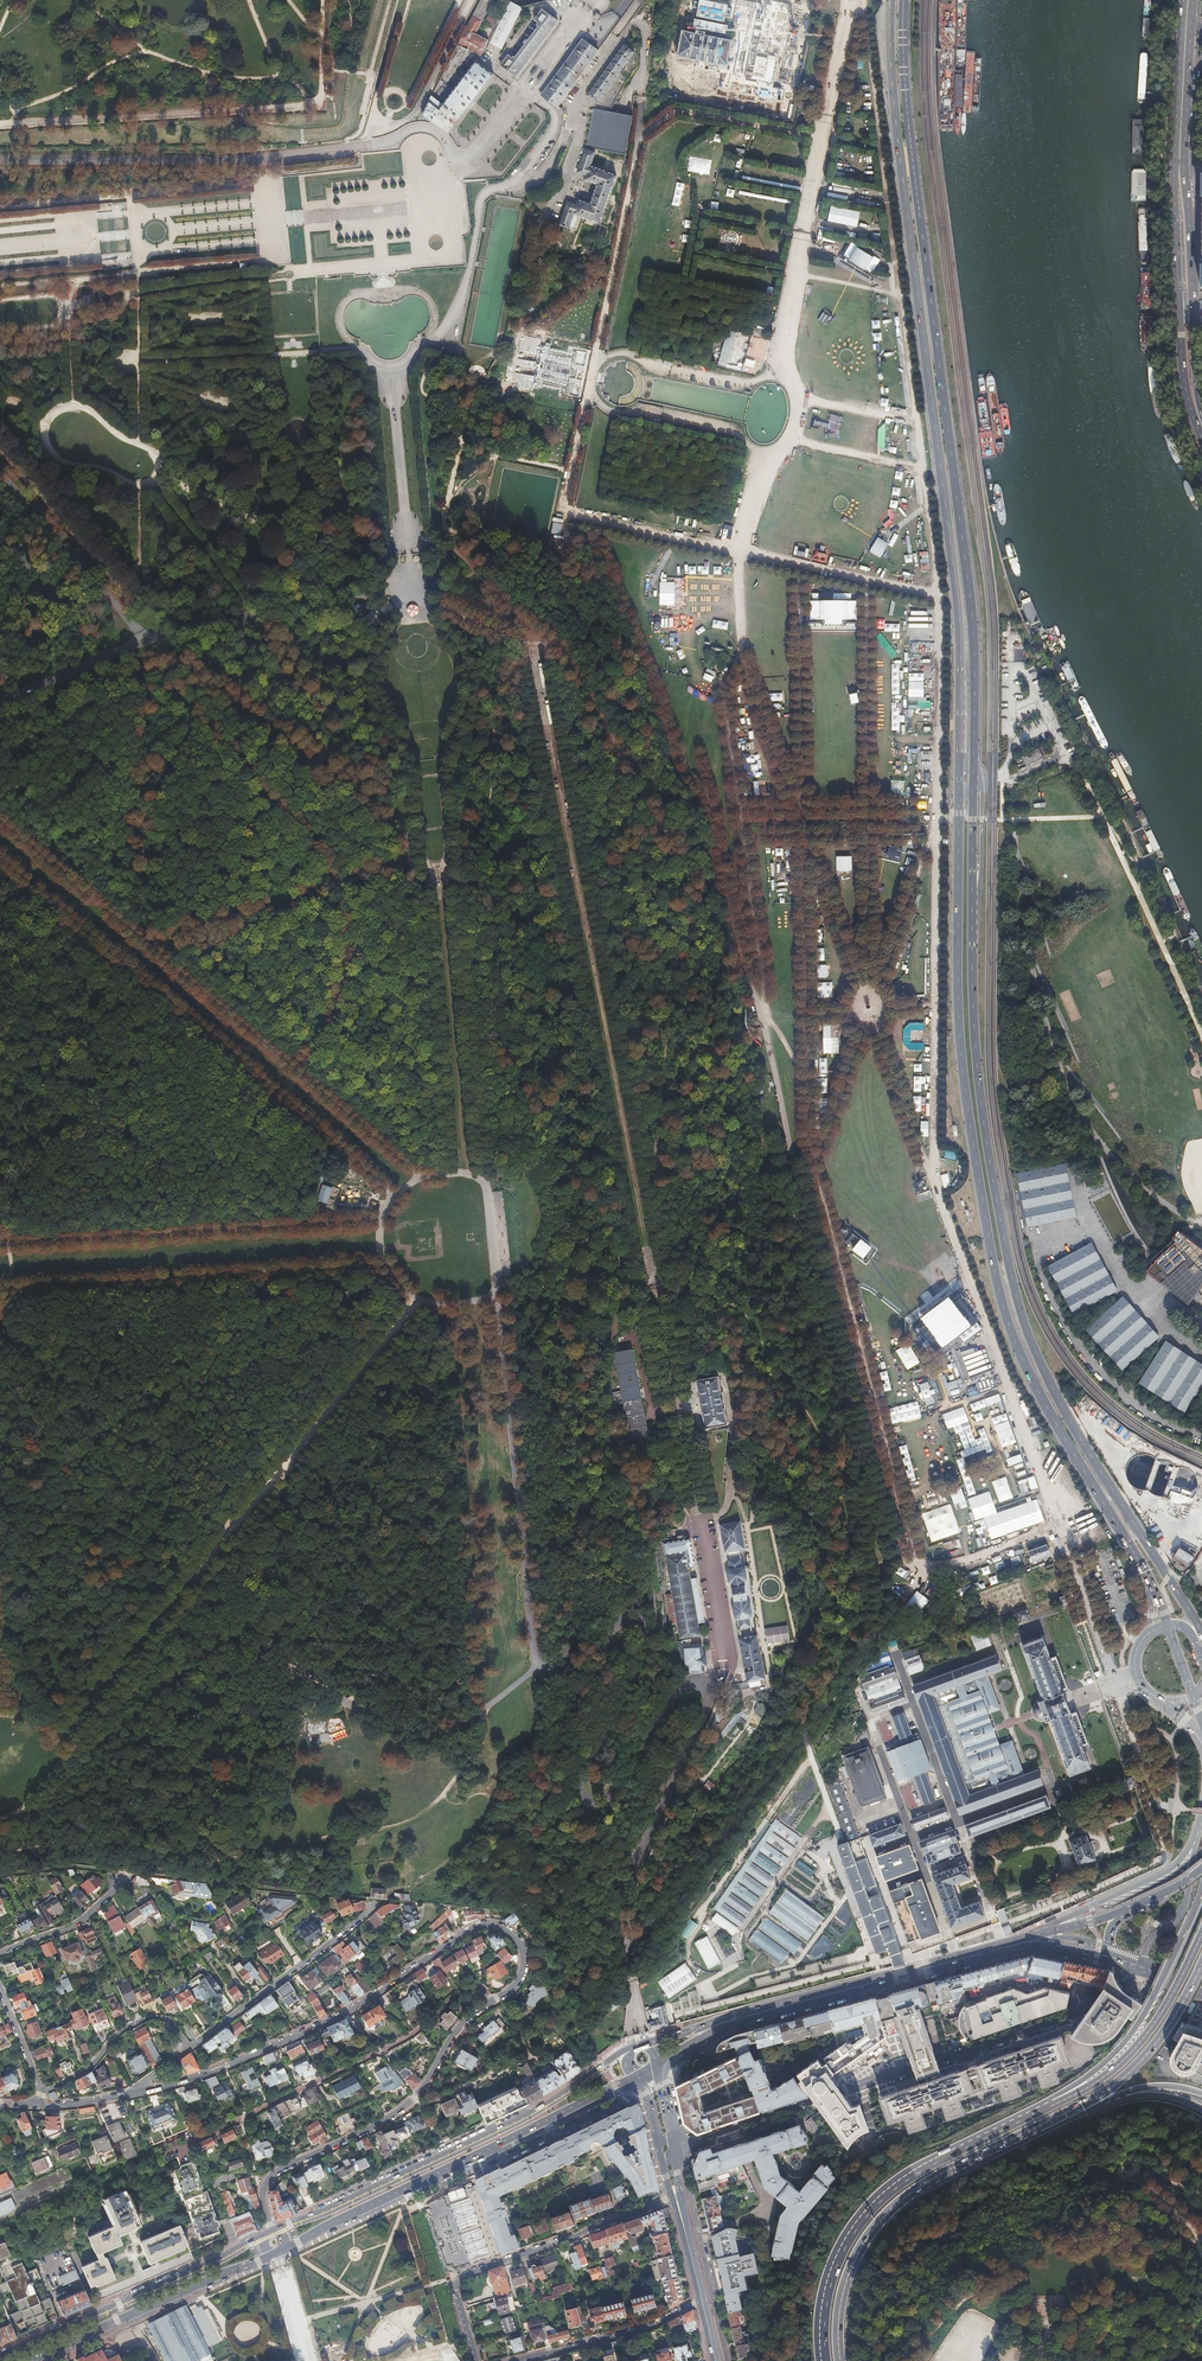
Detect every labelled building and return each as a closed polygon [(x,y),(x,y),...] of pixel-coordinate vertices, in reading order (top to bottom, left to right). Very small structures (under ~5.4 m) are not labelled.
[(492,0),(481,0),(458,44),(480,56),(489,40),(477,33),(494,2),(492,0)] [(510,0),(489,40),(501,46),(523,7),(510,0)] [(791,5),(766,0),(760,0),(745,79),(757,81),(776,84),(791,5)] [(1143,37),(1144,38),(1145,39),(1147,39),(1148,37),(1149,35),(1151,0),(1144,0),(1142,34),(1143,37)] [(516,75),(558,20),(543,8),(534,19),(538,22),(512,56),(508,52),(500,63),(502,64),(516,75)] [(685,30),(680,53),(727,62),(731,41),(685,30)] [(660,52),(666,53),(670,37),(664,36),(660,52)] [(598,49),(582,37),(575,47),(558,71),(541,94),(557,105),(598,49)] [(624,44),(588,95),(596,101),(633,50),(624,44)] [(1140,55),(1137,99),(1138,101),(1139,102),(1142,102),(1144,101),(1145,100),(1147,55),(1146,54),(1144,53),(1141,53),(1140,55)] [(656,75),(664,76),(667,58),(660,56),(656,75)] [(431,95),(421,113),(434,123),(447,133),(494,74),(475,60),(442,103),(431,95)] [(626,152),(632,115),(610,111),(593,108),(587,146),(626,152)] [(1133,119),(1133,154),(1144,155),(1145,119),(1133,119)] [(567,199),(559,223),(568,226),(573,213),(599,222),(616,175),(590,165),(594,153),(585,150),(576,173),(586,176),(584,183),(595,187),(591,201),(579,197),(576,203),(567,199)] [(1146,169),(1131,169),(1131,201),(1146,201),(1146,169)] [(1141,261),(1142,264),(1144,264),(1147,263),(1148,261),(1146,210),(1144,208),(1142,207),(1140,208),(1138,210),(1140,259),(1141,261)] [(1141,308),(1142,309),(1153,309),(1154,308),(1153,273),(1140,273),(1141,308)] [(557,352),(556,356),(559,357),(557,364),(563,365),(566,354),(557,352)] [(571,375),(571,368),(549,367),(548,372),(554,373),(553,381),(548,381),(547,386),(563,387),(563,382),(565,382),(565,375),(571,375)] [(520,380),(518,394),(525,395),(527,388),(524,388),(527,376),(513,373),(512,379),(520,380)] [(1168,436),(1164,437),(1165,441),(1169,449),(1174,461),(1178,466),(1182,469),(1182,464),(1181,458),(1176,446),(1171,438),(1168,436)] [(1199,510),(1200,510),(1201,507),(1199,502),(1188,483),(1186,482),(1185,482),(1184,483),(1183,485),(1193,505),(1197,509),(1199,510)] [(1002,525),(1004,525),(1005,524),(1006,521),(1006,516),(1000,486),(999,485),(998,484),(996,485),(994,486),(994,487),(998,516),(999,520),(1000,523),(1002,525)] [(422,536),(423,554),(432,553),(431,536),(422,536)] [(395,556),(394,539),(384,540),(386,557),(395,556)] [(1005,543),(1005,546),(1010,562),(1013,571),(1016,575),(1018,577),(1019,575),(1020,573),(1020,569),(1018,560),(1012,543),(1011,541),(1009,540),(1007,541),(1006,542),(1005,543)] [(1030,625),(1039,621),(1038,619),(1028,593),(1023,590),(1021,589),(1020,591),(1019,597),(1019,599),(1030,625)] [(386,613),(382,598),(367,602),(371,617),(386,613)] [(368,613),(362,617),(352,605),(347,609),(364,632),(376,623),(368,613)] [(1047,638),(1046,639),(1052,651),(1054,652),(1056,652),(1056,651),(1056,649),(1049,638),(1048,638),(1047,638)] [(1068,661),(1060,665),(1074,693),(1082,689),(1068,661)] [(1038,748),(1021,756),(1026,766),(1043,757),(1038,748)] [(1195,931),(1193,930),(1192,929),(1191,930),(1190,932),(1190,934),(1201,960),(1201,946),(1195,931)] [(1065,1163),(1016,1173),(1019,1191),(1023,1208),(1027,1226),(1075,1216),(1072,1199),(1068,1181),(1065,1163)] [(350,1177),(352,1173),(345,1169),(342,1173),(350,1177)] [(321,1183),(315,1200),(333,1207),(339,1189),(321,1183)] [(1146,1271),(1147,1273),(1173,1294),(1188,1305),(1201,1286),(1201,1248),(1185,1235),(1181,1232),(1180,1233),(1177,1231),(1171,1238),(1174,1242),(1156,1258),(1146,1271)] [(1091,1243),(1047,1266),(1056,1282),(1064,1298),(1073,1314),(1117,1290),(1104,1283),(1100,1259),(1091,1256),(1091,1243)] [(1122,1296),(1085,1329),(1097,1343),(1109,1356),(1121,1369),(1158,1337),(1152,1329),(1147,1323),(1134,1310),(1122,1296)] [(1165,1341),(1138,1383),(1153,1392),(1169,1402),(1184,1412),(1201,1383),(1201,1364),(1196,1360),(1187,1355),(1180,1350),(1172,1346),(1165,1341)] [(632,1360),(615,1363),(632,1454),(650,1451),(632,1360)] [(720,1382),(697,1386),(705,1432),(728,1428),(725,1410),(727,1409),(725,1392),(721,1392),(720,1382)] [(1087,1413),(1095,1427),(1106,1421),(1098,1407),(1087,1413)] [(1008,1431),(984,1437),(985,1443),(1009,1436),(1008,1431)] [(725,1550),(746,1546),(742,1522),(741,1518),(721,1522),(719,1522),(725,1550)] [(1186,1532),(1171,1559),(1188,1569),(1201,1544),(1201,1533),(1195,1529),(1192,1535),(1186,1532)] [(689,1540),(662,1544),(664,1555),(683,1552),(685,1567),(693,1566),(689,1540)] [(1034,1560),(1055,1554),(1051,1543),(1031,1549),(1034,1560)] [(683,1552),(664,1555),(661,1556),(677,1640),(698,1636),(685,1567),(683,1552)] [(743,1556),(727,1559),(729,1568),(726,1568),(728,1584),(733,1584),(736,1603),(733,1604),(735,1621),(755,1618),(753,1602),(749,1602),(745,1580),(750,1579),(748,1564),(744,1565),(743,1556)] [(1062,1607),(1068,1605),(1064,1595),(1059,1597),(1062,1607)] [(1026,1608),(1016,1612),(1020,1623),(1030,1619),(1026,1608)] [(785,1625),(764,1628),(766,1644),(787,1640),(785,1625)] [(986,1631),(971,1637),(976,1651),(991,1645),(986,1631)] [(756,1635),(737,1639),(746,1682),(763,1680),(756,1635)] [(1063,1692),(1062,1693),(1048,1654),(1049,1654),(1043,1638),(1022,1645),(1028,1661),(1029,1661),(1043,1700),(1038,1701),(1039,1704),(1036,1705),(1034,1708),(1033,1711),(1034,1714),(1035,1717),(1039,1719),(1042,1720),(1045,1719),(1046,1721),(1050,1719),(1065,1758),(1064,1758),(1070,1774),(1090,1767),(1084,1751),(1083,1751),(1069,1713),(1071,1712),(1063,1692)] [(896,1640),(887,1643),(890,1652),(898,1649),(896,1640)] [(860,1675),(873,1712),(905,1700),(884,1642),(860,1675)] [(703,1643),(681,1645),(682,1667),(688,1667),(688,1672),(706,1671),(705,1665),(708,1665),(707,1653),(704,1653),(703,1643)] [(903,1654),(910,1674),(925,1669),(918,1649),(903,1654)] [(995,1656),(914,1686),(919,1700),(956,1799),(959,1806),(961,1813),(1041,1784),(1036,1770),(1024,1774),(1012,1740),(1000,1745),(997,1737),(991,1721),(988,1714),(1000,1709),(988,1675),(1000,1670),(995,1656)] [(897,1748),(888,1751),(899,1780),(907,1777),(908,1778),(914,1775),(924,1804),(935,1799),(925,1771),(931,1769),(920,1740),(914,1742),(904,1713),(892,1718),(903,1746),(897,1748)] [(334,1741),(346,1736),(340,1719),(327,1723),(334,1741)] [(315,1725),(325,1725),(325,1720),(308,1720),(307,1734),(314,1732),(315,1725)] [(719,1735),(722,1737),(732,1724),(728,1722),(719,1735)] [(867,1728),(843,1760),(845,1760),(862,1805),(887,1795),(869,1747),(865,1748),(863,1741),(870,1738),(867,1728)] [(312,1742),(328,1742),(328,1734),(312,1734),(312,1742)] [(834,1773),(826,1783),(840,1819),(850,1815),(834,1773)] [(1134,1785),(1131,1776),(1125,1778),(1129,1788),(1134,1785)] [(706,1795),(713,1784),(705,1779),(699,1791),(706,1795)] [(1046,1795),(965,1825),(970,1836),(1050,1806),(1046,1795)] [(945,1807),(913,1819),(917,1830),(921,1828),(920,1825),(943,1817),(944,1820),(949,1818),(945,1807)] [(807,1812),(799,1823),(808,1829),(816,1818),(807,1812)] [(803,1838),(780,1823),(716,1912),(740,1929),(803,1838)] [(900,1823),(869,1835),(873,1846),(904,1834),(900,1823)] [(953,1829),(921,1841),(925,1852),(929,1863),(937,1860),(953,1855),(961,1852),(957,1840),(953,1829)] [(1095,1859),(1085,1833),(1069,1839),(1071,1845),(1076,1858),(1076,1859),(1078,1865),(1095,1859)] [(890,1962),(894,1966),(905,1963),(903,1959),(894,1934),(895,1934),(891,1923),(890,1923),(859,1839),(848,1843),(890,1962)] [(909,1846),(877,1857),(885,1879),(917,1868),(909,1846)] [(799,1861),(796,1865),(811,1875),(814,1871),(799,1861)] [(965,1863),(933,1874),(952,1926),(984,1915),(979,1901),(961,1907),(953,1883),(970,1877),(965,1863)] [(87,1894),(92,1890),(97,1886),(102,1882),(97,1877),(95,1879),(92,1875),(80,1885),(87,1894)] [(149,1884),(146,1877),(136,1876),(135,1876),(140,1884),(150,1885),(149,1884)] [(183,1889),(179,1881),(146,1877),(149,1884),(160,1885),(160,1882),(168,1883),(168,1884),(172,1883),(172,1882),(174,1882),(174,1884),(172,1885),(175,1891),(177,1890),(177,1891),(183,1889)] [(48,1884),(55,1895),(63,1890),(56,1879),(48,1884)] [(940,1931),(921,1879),(890,1891),(894,1902),(907,1897),(922,1938),(940,1931)] [(210,1893),(204,1883),(179,1881),(183,1889),(185,1894),(193,1895),(207,1897),(210,1896),(210,1893)] [(369,1887),(368,1897),(382,1898),(383,1888),(369,1887)] [(77,1889),(70,1895),(73,1898),(79,1892),(77,1889)] [(786,1890),(769,1915),(808,1944),(827,1919),(786,1890)] [(239,1908),(249,1901),(243,1891),(224,1903),(231,1915),(240,1909),(239,1908)] [(79,1907),(83,1904),(82,1902),(86,1900),(80,1892),(79,1892),(73,1898),(72,1898),(79,1907)] [(42,1903),(49,1916),(58,1911),(60,1914),(65,1912),(55,1895),(42,1903)] [(393,1902),(403,1903),(404,1895),(393,1895),(393,1902)] [(295,1904),(291,1898),(275,1896),(275,1897),(272,1900),(271,1898),(269,1898),(265,1900),(263,1898),(258,1901),(260,1904),(253,1908),(256,1912),(259,1916),(261,1920),(263,1923),(273,1916),(275,1919),(282,1915),(280,1911),(285,1909),(284,1907),(288,1905),(290,1907),(295,1904)] [(365,1908),(364,1901),(332,1897),(340,1915),(351,1910),(351,1911),(365,1908)] [(36,1908),(34,1909),(39,1917),(32,1920),(37,1930),(45,1926),(43,1923),(44,1922),(46,1925),(52,1921),(49,1916),(42,1903),(35,1906),(36,1908)] [(397,1904),(390,1904),(382,1907),(381,1906),(374,1912),(380,1919),(382,1917),(381,1915),(391,1908),(397,1907),(397,1904)] [(114,1932),(125,1926),(112,1905),(108,1907),(110,1911),(104,1914),(114,1932)] [(145,1919),(150,1927),(155,1923),(151,1917),(157,1912),(153,1905),(141,1914),(145,1919)] [(409,1905),(404,1905),(404,1908),(405,1910),(403,1912),(406,1917),(403,1920),(407,1927),(417,1920),(417,1917),(409,1905)] [(995,1910),(999,1922),(1008,1919),(1004,1907),(995,1910)] [(132,1929),(145,1919),(141,1914),(137,1908),(125,1918),(132,1929)] [(458,1916),(455,1910),(451,1909),(446,1909),(427,1927),(430,1932),(450,1913),(454,1919),(457,1917),(458,1916)] [(12,1918),(20,1934),(23,1932),(24,1934),(34,1928),(24,1911),(12,1918)] [(511,1925),(517,1920),(511,1912),(510,1911),(503,1917),(502,1921),(507,1923),(511,1925)] [(374,1912),(367,1918),(374,1927),(381,1921),(380,1919),(374,1912)] [(489,1918),(489,1914),(473,1912),(463,1914),(463,1912),(459,1913),(462,1922),(465,1921),(478,1916),(479,1919),(482,1918),(484,1918),(486,1918),(489,1918)] [(316,1919),(319,1916),(317,1913),(311,1917),(314,1920),(312,1922),(314,1925),(318,1922),(316,1919)] [(322,1920),(324,1924),(334,1917),(332,1913),(322,1920)] [(229,1924),(223,1915),(214,1921),(219,1930),(229,1924)] [(315,1938),(328,1930),(324,1924),(322,1920),(319,1916),(316,1919),(318,1922),(314,1925),(312,1922),(314,1920),(311,1917),(294,1928),(293,1929),(295,1932),(295,1933),(298,1931),(306,1945),(312,1941),(315,1938)] [(166,1920),(168,1922),(170,1926),(173,1930),(178,1926),(174,1920),(172,1922),(169,1918),(166,1920)] [(689,1919),(678,1934),(686,1940),(697,1925),(689,1919)] [(765,1919),(750,1942),(785,1967),(801,1944),(765,1919)] [(835,1919),(808,1956),(820,1967),(848,1930),(835,1919)] [(168,1922),(166,1920),(162,1923),(166,1929),(170,1926),(168,1922)] [(199,1933),(205,1942),(213,1937),(205,1923),(190,1922),(189,1932),(199,1933)] [(443,1925),(431,1933),(438,1943),(450,1935),(443,1925)] [(1013,1934),(1010,1925),(1002,1927),(1005,1936),(1010,1935),(1013,1934)] [(90,1928),(78,1933),(81,1941),(85,1939),(87,1943),(95,1940),(90,1928)] [(723,1933),(715,1936),(727,1958),(734,1954),(723,1933)] [(472,1944),(476,1954),(482,1952),(480,1948),(483,1946),(479,1936),(470,1940),(472,1944)] [(493,1950),(503,1946),(504,1945),(499,1938),(498,1939),(497,1936),(494,1938),(493,1936),(491,1936),(487,1938),(493,1950)] [(707,1936),(694,1942),(707,1969),(720,1963),(707,1936)] [(189,1952),(193,1950),(186,1938),(182,1941),(189,1952)] [(226,1946),(221,1939),(214,1944),(220,1951),(226,1946)] [(337,1944),(331,1948),(334,1953),(340,1961),(341,1963),(347,1959),(346,1957),(357,1949),(358,1951),(363,1948),(359,1940),(354,1944),(352,1941),(340,1948),(342,1950),(341,1951),(339,1948),(340,1948),(337,1944)] [(51,1942),(41,1946),(46,1956),(55,1952),(51,1942)] [(78,1956),(83,1954),(79,1944),(78,1942),(56,1951),(62,1964),(71,1959),(72,1961),(74,1962),(78,1960),(79,1958),(78,1956)] [(79,1944),(83,1954),(84,1955),(88,1953),(83,1942),(79,1944)] [(257,1955),(264,1964),(267,1962),(268,1963),(277,1957),(278,1959),(283,1955),(276,1943),(257,1955)] [(386,1943),(376,1951),(381,1956),(387,1951),(392,1957),(386,1963),(390,1968),(404,1957),(397,1948),(398,1947),(395,1944),(391,1948),(386,1943)] [(470,1961),(478,1958),(476,1954),(472,1944),(464,1948),(470,1961)] [(405,1956),(398,1947),(397,1948),(404,1957),(405,1956)] [(104,1954),(101,1948),(89,1953),(90,1954),(85,1956),(92,1971),(97,1969),(92,1959),(104,1954)] [(139,1948),(137,1949),(128,1953),(130,1956),(132,1955),(133,1957),(131,1959),(138,1971),(145,1967),(142,1961),(145,1959),(139,1948)] [(496,1955),(500,1959),(504,1963),(509,1958),(512,1961),(518,1957),(517,1954),(517,1952),(512,1956),(511,1957),(503,1949),(496,1955)] [(456,1960),(458,1963),(466,1959),(460,1950),(453,1954),(456,1960)] [(206,1961),(211,1957),(207,1951),(202,1955),(206,1961)] [(336,1964),(340,1961),(334,1953),(318,1966),(325,1976),(338,1966),(336,1964)] [(294,1955),(290,1958),(293,1964),(298,1961),(294,1955)] [(443,1967),(446,1970),(456,1964),(454,1961),(450,1955),(449,1956),(449,1957),(440,1963),(443,1967)] [(1027,1978),(1028,1976),(1033,1955),(1012,1961),(1000,1964),(965,1973),(961,1975),(943,1979),(932,1982),(884,1995),(882,1996),(854,2003),(828,2010),(833,2028),(838,2048),(843,2067),(886,2036),(883,2022),(890,2021),(897,2018),(900,2027),(911,2059),(934,2052),(923,2021),(922,2018),(941,2012),(941,2009),(947,2005),(946,2001),(948,2000),(951,1999),(952,2003),(959,2004),(967,2002),(964,1990),(996,1983),(994,1978),(999,1977),(1000,1982),(1027,1978)] [(1033,1955),(1028,1976),(1045,1978),(1053,1979),(1059,1978),(1062,1978),(1067,1962),(1050,1958),(1048,1958),(1033,1955)] [(437,1958),(432,1961),(438,1970),(443,1967),(440,1963),(437,1958)] [(357,1970),(363,1966),(359,1960),(353,1963),(357,1970)] [(8,1962),(3,1964),(7,1976),(18,1972),(19,1975),(33,1969),(31,1962),(21,1966),(20,1966),(16,1967),(14,1961),(9,1963),(8,1962)] [(484,1970),(488,1979),(492,1977),(494,1979),(506,1972),(499,1961),(484,1970)] [(253,1976),(257,1973),(254,1970),(252,1966),(248,1962),(242,1966),(250,1977),(250,1978),(253,1976)] [(256,1969),(265,1981),(269,1978),(259,1966),(256,1962),(252,1966),(254,1970),(256,1969)] [(1069,1962),(1067,1962),(1062,1978),(1072,1981),(1075,1981),(1077,1977),(1079,1978),(1082,1978),(1082,1984),(1102,1990),(1113,1970),(1082,1965),(1077,1964),(1069,1962)] [(233,1968),(244,1981),(250,1977),(242,1966),(239,1963),(233,1968)] [(666,1998),(696,1981),(686,1963),(656,1980),(666,1998)] [(363,1993),(347,1971),(344,1966),(342,1968),(342,1969),(339,1971),(340,1972),(342,1971),(344,1973),(342,1975),(345,1981),(346,1982),(349,1986),(357,1997),(363,1993)] [(45,1980),(39,1967),(35,1969),(33,1969),(19,1975),(17,1976),(19,1983),(26,1980),(27,1978),(29,1978),(31,1979),(34,1977),(36,1984),(45,1980)] [(421,1968),(413,1974),(418,1982),(418,1983),(422,1980),(421,1979),(425,1976),(425,1974),(421,1968)] [(350,1969),(347,1971),(363,1993),(369,1990),(361,1978),(359,1979),(356,1974),(355,1975),(350,1969)] [(445,1981),(438,1970),(428,1977),(435,1988),(445,1981)] [(1113,1970),(1102,1990),(1090,2007),(1072,2034),(1080,2040),(1089,2043),(1097,2042),(1104,2040),(1110,2037),(1115,2032),(1127,2015),(1131,2018),(1141,2003),(1137,2000),(1126,1993),(1125,1992),(1122,1989),(1120,1987),(1116,1981),(1113,1970)] [(310,1972),(300,1978),(308,1989),(318,1983),(310,1972)] [(782,1972),(757,1979),(759,1987),(784,1980),(782,1972)] [(478,1982),(474,1973),(470,1975),(473,1982),(474,1982),(476,1982),(478,1982)] [(199,1974),(188,1981),(193,1987),(199,1983),(200,1983),(198,1980),(204,1977),(202,1974),(199,1974)] [(204,1977),(198,1980),(200,1983),(210,1996),(214,1993),(216,1992),(218,1995),(221,1993),(220,1992),(221,1991),(213,1979),(212,1980),(208,1974),(204,1977)] [(413,1974),(404,1980),(410,1988),(418,1982),(413,1974)] [(73,1989),(67,1975),(61,1977),(62,1980),(60,1981),(62,1986),(61,1987),(63,1990),(65,1989),(67,1992),(73,1989)] [(259,1977),(254,1980),(258,1986),(262,1983),(259,1977)] [(287,1981),(275,1990),(289,2011),(300,2004),(292,1992),(294,1991),(289,1984),(287,1981)] [(523,1993),(519,2002),(526,2005),(529,1999),(534,1995),(541,1995),(541,1985),(534,1985),(532,1981),(527,1984),(529,1988),(525,1991),(523,1993)] [(126,2006),(138,2001),(137,2000),(134,1993),(129,1983),(129,1982),(118,1987),(126,2006)] [(343,1984),(332,1991),(343,2006),(350,2002),(342,1991),(345,1989),(343,1987),(343,1984)] [(218,2021),(223,2017),(205,1992),(205,1993),(201,1987),(199,1988),(197,1985),(189,1991),(191,1994),(192,1993),(196,1999),(196,1998),(198,1997),(200,1999),(203,2000),(204,2000),(204,2002),(202,2011),(209,2007),(218,2021)] [(241,1994),(234,1985),(227,1991),(233,2000),(241,1994)] [(410,1993),(407,1995),(409,1998),(412,1996),(417,2003),(422,2000),(421,1999),(423,1997),(417,1988),(415,1990),(414,1989),(409,1992),(410,1993)] [(963,2031),(968,2040),(1067,2007),(1070,1993),(1044,1988),(1028,1994),(1014,1988),(986,1998),(987,1999),(964,2007),(961,2013),(960,2021),(963,2031)] [(176,1997),(174,1998),(178,2005),(180,2003),(182,2008),(194,2000),(187,1989),(179,1994),(178,1993),(176,1994),(176,1995),(175,1996),(176,1997)] [(134,1993),(137,2000),(138,1999),(144,2009),(147,2007),(148,2009),(151,2007),(150,2006),(154,2003),(147,1990),(142,1993),(140,1990),(134,1993)] [(311,1991),(305,1996),(320,2018),(325,2015),(318,2003),(319,2003),(311,1991)] [(385,2006),(392,2001),(387,1992),(380,1997),(385,2006)] [(21,2003),(24,2008),(31,2005),(32,2005),(30,2000),(27,2001),(25,1997),(26,1997),(25,1994),(22,1995),(21,1993),(11,1997),(15,2006),(21,2003)] [(67,2000),(63,2002),(66,2008),(78,2003),(74,1995),(72,1996),(71,1993),(65,1996),(67,2000)] [(224,2008),(230,2004),(223,1993),(216,1997),(224,2008)] [(270,1994),(259,2002),(266,2014),(277,2006),(270,1994)] [(105,2000),(113,2016),(121,2013),(121,2010),(122,2009),(119,2003),(118,2003),(114,1996),(105,2000)] [(156,2000),(160,2007),(163,2005),(166,2011),(175,2006),(170,1996),(161,2001),(159,1998),(156,2000)] [(259,2002),(244,2013),(249,2019),(259,2012),(261,2017),(266,2014),(259,2002)] [(24,2008),(19,2010),(21,2016),(23,2015),(25,2019),(36,2015),(35,2013),(36,2012),(39,2011),(36,2003),(32,2005),(31,2005),(24,2008)] [(96,2032),(110,2026),(101,2007),(97,2009),(94,2003),(85,2008),(96,2032)] [(495,2006),(491,2008),(493,2012),(501,2008),(499,2004),(495,2006)] [(648,2023),(650,2030),(669,2025),(663,2005),(650,2009),(651,2013),(658,2012),(660,2020),(648,2023)] [(377,2006),(361,2016),(367,2025),(382,2016),(377,2006)] [(69,2020),(73,2028),(77,2026),(77,2028),(88,2023),(81,2008),(71,2013),(73,2019),(69,2020)] [(443,2012),(435,2021),(445,2029),(455,2017),(453,2015),(456,2012),(452,2009),(449,2012),(448,2011),(445,2014),(443,2012)] [(719,2046),(718,2050),(737,2045),(748,2042),(757,2039),(759,2048),(794,2039),(795,2042),(806,2039),(805,2036),(810,2034),(812,2034),(813,2037),(825,2034),(824,2030),(833,2028),(828,2010),(804,2016),(798,2018),(770,2026),(760,2028),(739,2034),(726,2040),(721,2043),(719,2046)] [(482,2029),(476,2034),(481,2040),(485,2045),(504,2029),(500,2025),(504,2022),(498,2016),(495,2018),(492,2015),(479,2026),(482,2029)] [(26,2021),(27,2025),(29,2028),(27,2029),(30,2037),(35,2035),(36,2039),(42,2036),(41,2033),(36,2021),(35,2017),(26,2021)] [(332,2026),(319,2031),(323,2038),(327,2036),(328,2037),(330,2036),(333,2041),(343,2036),(344,2037),(345,2036),(347,2038),(350,2036),(351,2033),(347,2024),(350,2023),(349,2022),(346,2018),(339,2022),(332,2026)] [(9,2022),(5,2024),(0,2026),(0,2044),(7,2041),(4,2035),(5,2034),(12,2031),(9,2022)] [(65,2025),(61,2027),(65,2038),(66,2041),(72,2038),(70,2035),(73,2034),(68,2022),(65,2024),(65,2025)] [(226,2026),(215,2035),(219,2042),(222,2046),(223,2048),(228,2045),(226,2041),(243,2028),(238,2022),(232,2026),(234,2029),(230,2032),(226,2026)] [(132,2033),(150,2068),(164,2061),(163,2058),(161,2059),(150,2038),(158,2034),(152,2023),(132,2033)] [(194,2039),(189,2029),(186,2024),(179,2028),(188,2040),(190,2041),(194,2039)] [(1180,2038),(1187,2025),(1181,2024),(1174,2036),(1180,2038)] [(1198,2028),(1193,2027),(1187,2025),(1180,2038),(1181,2039),(1173,2053),(1172,2054),(1172,2056),(1171,2059),(1171,2061),(1172,2063),(1173,2066),(1175,2068),(1176,2070),(1178,2071),(1181,2072),(1183,2073),(1185,2073),(1188,2073),(1190,2072),(1191,2071),(1193,2070),(1201,2075),(1201,2029),(1198,2028)] [(45,2032),(48,2040),(50,2040),(50,2041),(54,2040),(53,2038),(55,2038),(55,2039),(58,2037),(59,2040),(65,2038),(61,2027),(60,2026),(45,2032)] [(194,2027),(189,2029),(194,2039),(199,2035),(194,2027)] [(1058,2029),(974,2058),(985,2089),(1000,2084),(1004,2098),(1021,2093),(1016,2078),(1030,2073),(1038,2071),(1042,2085),(1058,2080),(1054,2066),(1068,2061),(1058,2029)] [(423,2040),(425,2038),(420,2032),(415,2036),(420,2041),(422,2039),(423,2040)] [(215,2035),(202,2044),(203,2045),(204,2047),(208,2052),(217,2046),(216,2044),(219,2042),(215,2035)] [(181,2044),(176,2036),(169,2041),(171,2048),(175,2053),(181,2048),(181,2044)] [(11,2044),(9,2040),(8,2040),(7,2041),(0,2044),(0,2050),(11,2044)] [(278,2049),(279,2051),(285,2049),(289,2057),(303,2051),(298,2040),(278,2049)] [(303,2041),(310,2056),(324,2050),(319,2040),(307,2045),(305,2040),(303,2041)] [(748,2042),(737,2045),(740,2051),(742,2054),(750,2050),(749,2047),(748,2042)] [(80,2045),(83,2054),(89,2051),(85,2043),(80,2045)] [(634,2053),(646,2048),(644,2045),(633,2051),(634,2053)] [(40,2050),(39,2048),(30,2052),(33,2060),(52,2053),(50,2046),(40,2050)] [(112,2049),(116,2057),(121,2055),(117,2047),(112,2049)] [(824,2058),(827,2062),(834,2073),(843,2067),(838,2048),(824,2058)] [(565,2080),(579,2069),(570,2058),(572,2057),(566,2049),(551,2060),(554,2065),(559,2072),(565,2080)] [(279,2058),(275,2050),(262,2056),(266,2064),(279,2058)] [(451,2062),(455,2065),(455,2066),(456,2068),(461,2071),(463,2071),(464,2070),(468,2073),(476,2060),(459,2050),(451,2062)] [(754,2061),(750,2050),(742,2054),(738,2056),(749,2078),(760,2111),(807,2095),(806,2093),(798,2082),(794,2076),(780,2086),(770,2089),(760,2059),(754,2061)] [(133,2053),(127,2056),(132,2066),(131,2069),(132,2072),(135,2072),(140,2070),(141,2071),(145,2069),(144,2068),(148,2066),(140,2051),(133,2054),(133,2053)] [(914,2068),(917,2077),(925,2075),(940,2070),(937,2060),(934,2052),(911,2059),(914,2068)] [(190,2053),(179,2061),(186,2072),(199,2069),(198,2067),(199,2066),(197,2063),(195,2062),(190,2053)] [(677,2086),(686,2124),(689,2126),(693,2129),(696,2133),(760,2111),(749,2078),(738,2056),(724,2062),(677,2086)] [(303,2077),(317,2071),(313,2062),(308,2064),(306,2059),(292,2066),(295,2072),(293,2072),(293,2073),(294,2076),(296,2077),(298,2076),(298,2074),(300,2073),(301,2076),(302,2075),(303,2077)] [(802,2079),(798,2082),(806,2093),(809,2090),(818,2102),(848,2145),(852,2140),(857,2135),(862,2131),(868,2128),(860,2104),(852,2107),(843,2093),(830,2076),(834,2073),(827,2062),(822,2065),(818,2059),(798,2073),(802,2079)] [(164,2061),(150,2068),(151,2070),(164,2061)] [(881,2097),(889,2121),(905,2116),(910,2130),(926,2125),(921,2110),(928,2108),(926,2100),(933,2098),(935,2106),(943,2103),(948,2117),(964,2112),(959,2097),(974,2092),(965,2067),(964,2062),(940,2070),(925,2075),(927,2081),(881,2097)] [(68,2075),(73,2073),(69,2064),(64,2066),(68,2075)] [(95,2081),(99,2090),(110,2085),(104,2072),(105,2071),(101,2064),(96,2069),(98,2075),(93,2077),(95,2081)] [(531,2074),(527,2064),(522,2069),(526,2076),(528,2075),(530,2079),(533,2077),(531,2074)] [(396,2074),(389,2066),(379,2070),(378,2069),(373,2071),(378,2082),(379,2082),(396,2074)] [(58,2077),(63,2075),(59,2067),(54,2069),(58,2077)] [(243,2094),(259,2088),(251,2067),(239,2072),(243,2083),(239,2084),(243,2094)] [(269,2074),(263,2076),(268,2086),(269,2086),(270,2087),(282,2081),(281,2080),(287,2077),(282,2067),(276,2070),(275,2067),(268,2070),(269,2074)] [(2,2077),(8,2091),(20,2085),(20,2084),(26,2082),(20,2068),(13,2071),(13,2072),(2,2077)] [(412,2090),(419,2082),(411,2073),(410,2074),(409,2073),(405,2068),(398,2073),(412,2090)] [(534,2080),(534,2081),(541,2095),(552,2088),(565,2080),(559,2072),(556,2074),(552,2068),(544,2074),(546,2077),(544,2077),(543,2078),(541,2076),(534,2080)] [(419,2082),(420,2080),(412,2070),(409,2073),(410,2074),(411,2073),(419,2082)] [(79,2089),(95,2081),(93,2077),(91,2071),(86,2074),(82,2077),(75,2080),(79,2089)] [(8,2091),(2,2077),(0,2073),(0,2094),(8,2091)] [(405,2086),(396,2074),(379,2082),(382,2088),(387,2086),(388,2088),(394,2087),(399,2085),(401,2088),(405,2086)] [(215,2075),(203,2080),(207,2088),(215,2084),(217,2083),(218,2083),(215,2075)] [(354,2075),(331,2086),(337,2098),(359,2087),(354,2075)] [(218,2085),(216,2086),(213,2087),(218,2099),(226,2095),(228,2100),(234,2097),(226,2080),(220,2082),(221,2084),(218,2085)] [(541,2095),(534,2081),(529,2084),(526,2082),(522,2084),(522,2088),(518,2090),(525,2103),(532,2100),(541,2095)] [(481,2084),(469,2089),(471,2093),(472,2096),(476,2095),(473,2089),(481,2085),(481,2084)] [(475,2103),(476,2105),(513,2088),(512,2086),(475,2103)] [(197,2087),(185,2090),(188,2101),(200,2098),(197,2087)] [(302,2101),(304,2105),(319,2098),(314,2088),(306,2092),(307,2094),(300,2098),(302,2101)] [(513,2088),(476,2105),(477,2107),(484,2123),(523,2104),(513,2088)] [(58,2099),(59,2099),(56,2090),(49,2093),(51,2099),(58,2099)] [(464,2091),(452,2096),(453,2098),(458,2110),(460,2114),(466,2112),(465,2110),(468,2108),(469,2110),(477,2107),(476,2105),(475,2103),(472,2096),(471,2093),(466,2095),(464,2091)] [(997,2094),(985,2097),(987,2105),(999,2101),(997,2094)] [(289,2098),(284,2101),(289,2112),(293,2110),(294,2111),(300,2108),(298,2102),(295,2097),(289,2100),(289,2098)] [(455,2111),(458,2110),(453,2098),(448,2100),(445,2102),(439,2104),(444,2116),(447,2115),(448,2117),(456,2113),(455,2111)] [(145,2112),(152,2128),(159,2125),(158,2123),(168,2118),(169,2120),(176,2117),(168,2101),(162,2104),(163,2107),(152,2111),(151,2109),(145,2112)] [(284,2101),(278,2103),(284,2116),(290,2113),(289,2112),(284,2101)] [(386,2113),(391,2110),(387,2101),(382,2104),(386,2113)] [(278,2103),(273,2106),(278,2118),(284,2116),(278,2103)] [(273,2106),(270,2108),(271,2110),(267,2112),(274,2127),(281,2124),(278,2118),(273,2106)] [(424,2203),(426,2202),(427,2205),(424,2206),(437,2243),(435,2243),(439,2256),(442,2256),(448,2273),(459,2269),(458,2266),(464,2264),(465,2267),(520,2248),(504,2200),(500,2196),(517,2188),(522,2186),(544,2175),(550,2172),(560,2168),(562,2171),(576,2164),(575,2163),(574,2161),(578,2159),(592,2152),(592,2151),(592,2150),(592,2148),(593,2147),(594,2147),(596,2146),(598,2145),(599,2145),(601,2146),(602,2148),(602,2149),(603,2148),(609,2161),(612,2160),(625,2176),(628,2174),(631,2180),(630,2180),(640,2198),(641,2197),(641,2198),(659,2192),(644,2128),(638,2106),(556,2145),(501,2171),(498,2173),(498,2174),(494,2175),(493,2172),(475,2180),(476,2183),(473,2184),(472,2180),(463,2183),(464,2186),(468,2196),(448,2203),(445,2193),(423,2201),(424,2203)] [(26,2135),(32,2132),(23,2111),(20,2113),(21,2116),(19,2117),(16,2118),(21,2131),(22,2131),(24,2134),(26,2135)] [(335,2128),(337,2133),(341,2132),(342,2135),(354,2130),(351,2122),(354,2121),(352,2117),(351,2117),(348,2111),(334,2117),(338,2126),(335,2128)] [(274,2127),(267,2112),(265,2113),(272,2127),(274,2127)] [(403,2122),(405,2125),(409,2133),(423,2126),(418,2115),(403,2122)] [(37,2120),(41,2129),(46,2127),(58,2128),(58,2116),(46,2116),(46,2120),(37,2120)] [(41,2129),(44,2136),(61,2129),(61,2116),(58,2116),(58,2128),(46,2127),(41,2129)] [(159,2125),(152,2128),(154,2131),(177,2120),(176,2117),(169,2120),(168,2118),(158,2123),(159,2125)] [(169,2126),(173,2134),(187,2127),(183,2119),(169,2126)] [(117,2120),(107,2125),(113,2140),(124,2136),(117,2120)] [(317,2122),(306,2128),(309,2135),(308,2136),(311,2143),(317,2141),(319,2142),(323,2140),(321,2135),(323,2134),(322,2133),(323,2133),(317,2122)] [(132,2123),(125,2126),(128,2134),(135,2130),(132,2123)] [(233,2126),(219,2132),(223,2141),(240,2134),(238,2125),(233,2126)] [(392,2129),(397,2140),(409,2134),(409,2133),(405,2125),(394,2130),(394,2129),(393,2129),(392,2129)] [(766,2186),(777,2195),(779,2197),(789,2206),(782,2214),(779,2228),(782,2229),(780,2238),(777,2237),(775,2246),(774,2246),(772,2256),(775,2256),(775,2259),(783,2259),(783,2257),(790,2259),(798,2221),(802,2217),(803,2217),(823,2192),(829,2185),(836,2177),(833,2173),(829,2167),(827,2164),(825,2166),(823,2164),(816,2172),(803,2189),(800,2192),(790,2184),(786,2180),(780,2176),(772,2151),(776,2150),(794,2144),(795,2145),(806,2141),(806,2139),(808,2137),(799,2125),(757,2139),(743,2144),(733,2147),(741,2162),(749,2159),(756,2157),(759,2156),(762,2165),(759,2166),(766,2186)] [(381,2134),(386,2145),(397,2140),(392,2129),(381,2134)] [(379,2130),(375,2132),(377,2138),(379,2141),(381,2146),(379,2147),(384,2157),(391,2153),(386,2145),(381,2134),(379,2130)] [(151,2136),(154,2144),(165,2138),(162,2131),(151,2136)] [(106,2135),(91,2141),(101,2165),(116,2158),(106,2135)] [(214,2135),(198,2142),(200,2149),(216,2141),(214,2135)] [(365,2137),(360,2140),(364,2148),(364,2149),(370,2147),(365,2137)] [(130,2138),(118,2143),(124,2158),(136,2153),(130,2138)] [(256,2139),(249,2140),(254,2158),(264,2154),(266,2156),(269,2155),(271,2152),(269,2148),(271,2148),(271,2145),(269,2146),(268,2142),(258,2145),(256,2139)] [(360,2140),(355,2142),(359,2150),(364,2148),(360,2140)] [(74,2143),(57,2150),(62,2160),(78,2153),(74,2143)] [(9,2152),(12,2159),(14,2158),(15,2160),(25,2156),(23,2151),(16,2154),(16,2152),(17,2151),(15,2146),(10,2148),(11,2151),(9,2152)] [(738,2183),(749,2179),(741,2162),(733,2147),(718,2152),(718,2151),(713,2152),(711,2147),(701,2151),(700,2155),(699,2160),(696,2164),(695,2165),(701,2190),(711,2186),(714,2185),(713,2185),(717,2184),(713,2172),(728,2166),(729,2170),(730,2173),(734,2171),(738,2183)] [(170,2169),(192,2158),(189,2152),(167,2162),(170,2169)] [(35,2172),(51,2165),(47,2155),(30,2162),(35,2172)] [(354,2169),(355,2171),(368,2165),(364,2156),(355,2161),(353,2158),(350,2160),(354,2169)] [(331,2167),(336,2179),(349,2172),(349,2171),(354,2169),(350,2160),(348,2157),(342,2160),(344,2164),(339,2167),(337,2163),(331,2167)] [(370,2162),(373,2168),(385,2163),(382,2157),(370,2162)] [(179,2225),(187,2244),(189,2251),(221,2236),(217,2226),(230,2220),(229,2218),(228,2215),(221,2200),(211,2204),(192,2158),(170,2169),(189,2214),(177,2220),(179,2225)] [(238,2158),(224,2163),(226,2164),(227,2164),(228,2168),(229,2167),(230,2169),(241,2165),(238,2158)] [(301,2174),(305,2183),(311,2180),(312,2181),(323,2175),(318,2164),(306,2169),(307,2171),(301,2174)] [(713,2172),(717,2184),(719,2183),(716,2174),(729,2170),(728,2166),(713,2172)] [(217,2174),(212,2176),(215,2184),(221,2182),(234,2176),(232,2171),(226,2173),(225,2172),(217,2174)] [(301,2189),(307,2186),(305,2183),(301,2174),(300,2172),(291,2177),(293,2182),(295,2182),(296,2185),(298,2184),(301,2189)] [(12,2189),(5,2173),(0,2175),(0,2195),(12,2189)] [(250,2189),(247,2177),(236,2180),(242,2196),(248,2195),(246,2190),(250,2189)] [(277,2193),(287,2188),(282,2181),(274,2185),(276,2186),(269,2190),(269,2193),(268,2195),(268,2197),(268,2200),(274,2220),(278,2221),(296,2212),(290,2199),(284,2201),(284,2203),(282,2203),(281,2200),(280,2200),(277,2193)] [(224,2190),(221,2182),(215,2184),(218,2193),(224,2190)] [(446,2193),(445,2193),(448,2203),(468,2196),(464,2186),(461,2187),(461,2186),(459,2187),(459,2185),(457,2186),(457,2185),(448,2188),(448,2189),(447,2190),(447,2191),(446,2191),(446,2193)] [(626,2196),(622,2185),(612,2190),(615,2200),(620,2198),(623,2197),(626,2196)] [(703,2229),(704,2234),(710,2233),(724,2226),(720,2211),(722,2210),(721,2206),(719,2206),(717,2197),(721,2196),(714,2185),(711,2186),(713,2194),(714,2194),(715,2197),(703,2200),(709,2228),(703,2229)] [(252,2188),(250,2189),(246,2190),(248,2195),(249,2199),(255,2198),(252,2188)] [(315,2203),(308,2188),(300,2192),(308,2207),(315,2203)] [(128,2287),(140,2282),(134,2268),(113,2278),(104,2257),(102,2258),(99,2252),(119,2243),(115,2234),(138,2224),(123,2189),(102,2198),(112,2224),(86,2236),(93,2252),(94,2252),(97,2259),(82,2265),(83,2266),(81,2267),(87,2280),(90,2288),(100,2284),(106,2297),(120,2291),(128,2287)] [(221,2200),(228,2215),(233,2213),(233,2211),(226,2193),(220,2196),(221,2200)] [(591,2200),(596,2213),(614,2207),(609,2194),(591,2200)] [(249,2199),(248,2195),(242,2196),(245,2206),(247,2211),(248,2213),(250,2212),(253,2209),(252,2208),(258,2206),(257,2205),(255,2198),(249,2199)] [(0,2203),(0,2216),(18,2209),(14,2198),(0,2203)] [(570,2207),(575,2220),(584,2217),(587,2216),(596,2213),(591,2200),(591,2199),(570,2207)] [(548,2209),(545,2201),(536,2205),(539,2213),(544,2211),(544,2210),(548,2209)] [(662,2209),(642,2218),(644,2228),(651,2225),(652,2231),(649,2231),(651,2237),(653,2237),(668,2233),(662,2209)] [(234,2216),(229,2218),(230,2220),(234,2230),(238,2239),(240,2238),(249,2234),(254,2232),(248,2213),(247,2211),(235,2216),(234,2216)] [(551,2218),(556,2232),(575,2225),(570,2211),(551,2218)] [(642,2218),(624,2224),(629,2238),(632,2248),(639,2245),(635,2234),(634,2235),(633,2233),(637,2232),(638,2233),(645,2231),(644,2228),(642,2218)] [(534,2223),(536,2229),(537,2229),(538,2231),(539,2234),(550,2230),(546,2219),(534,2223)] [(532,2236),(531,2232),(530,2231),(532,2230),(529,2223),(518,2226),(523,2239),(532,2236)] [(624,2224),(607,2230),(611,2242),(612,2244),(618,2242),(619,2244),(624,2242),(623,2240),(629,2238),(624,2224)] [(181,2246),(187,2244),(179,2225),(138,2242),(147,2263),(149,2262),(155,2260),(161,2273),(184,2263),(178,2249),(182,2248),(181,2246)] [(713,2237),(726,2295),(738,2292),(743,2291),(748,2290),(744,2276),(748,2275),(749,2276),(759,2273),(754,2253),(744,2256),(740,2257),(736,2239),(738,2230),(734,2229),(731,2229),(728,2230),(716,2236),(713,2237)] [(607,2230),(590,2236),(595,2248),(611,2242),(607,2230)] [(668,2233),(653,2237),(654,2243),(655,2243),(658,2253),(656,2254),(658,2260),(673,2256),(668,2233)] [(577,2240),(573,2242),(581,2265),(588,2263),(585,2256),(581,2245),(579,2246),(577,2240)] [(573,2242),(567,2244),(573,2263),(571,2263),(572,2266),(573,2268),(574,2267),(575,2270),(582,2268),(581,2267),(581,2265),(573,2242)] [(0,2244),(0,2259),(10,2255),(4,2243),(0,2244)] [(189,2251),(187,2244),(181,2246),(182,2248),(178,2249),(184,2263),(193,2259),(189,2251)] [(542,2266),(544,2272),(560,2267),(555,2254),(540,2260),(542,2266)] [(658,2260),(663,2282),(678,2278),(673,2256),(658,2260)] [(605,2267),(606,2268),(607,2267),(615,2265),(612,2257),(605,2259),(607,2264),(604,2264),(605,2267)] [(7,2313),(11,2323),(11,2324),(12,2325),(23,2320),(27,2330),(48,2322),(45,2314),(47,2310),(54,2307),(49,2296),(42,2299),(38,2297),(32,2283),(34,2279),(40,2277),(36,2267),(27,2270),(23,2260),(12,2264),(17,2274),(0,2281),(0,2293),(10,2289),(18,2309),(7,2313)] [(140,2282),(161,2273),(155,2260),(149,2262),(151,2267),(142,2271),(139,2266),(134,2268),(140,2282)] [(89,2289),(90,2288),(87,2280),(81,2267),(83,2266),(82,2265),(79,2266),(89,2289)] [(540,2280),(546,2278),(544,2272),(542,2266),(537,2267),(535,2265),(532,2266),(532,2268),(528,2269),(532,2281),(537,2279),(536,2278),(539,2277),(540,2280)] [(504,2266),(490,2271),(492,2278),(491,2280),(492,2282),(493,2283),(494,2285),(495,2285),(496,2290),(495,2290),(497,2296),(511,2292),(504,2266)] [(598,2277),(599,2280),(604,2278),(600,2267),(590,2270),(593,2279),(598,2277)] [(601,2268),(602,2269),(605,2278),(622,2272),(620,2268),(609,2272),(607,2267),(606,2268),(605,2267),(601,2268)] [(515,2286),(528,2282),(523,2268),(510,2272),(515,2286)] [(63,2284),(79,2277),(75,2269),(59,2276),(63,2284)] [(683,2301),(678,2279),(678,2278),(663,2282),(666,2295),(664,2295),(666,2303),(668,2302),(670,2309),(683,2301)] [(529,2284),(533,2296),(538,2294),(533,2282),(529,2284)] [(551,2292),(552,2295),(553,2299),(559,2297),(558,2294),(570,2290),(567,2283),(553,2288),(554,2291),(551,2292)] [(96,2301),(106,2297),(100,2284),(90,2288),(92,2293),(96,2301)] [(91,2304),(87,2296),(84,2289),(57,2301),(63,2315),(70,2313),(91,2304)] [(742,2310),(738,2292),(726,2295),(725,2295),(729,2313),(742,2310)] [(94,2302),(96,2301),(92,2293),(90,2294),(87,2296),(91,2304),(94,2302)] [(514,2302),(512,2293),(494,2298),(496,2302),(497,2301),(498,2305),(501,2315),(517,2310),(514,2302)] [(656,2307),(653,2294),(631,2300),(635,2313),(656,2307)] [(602,2307),(605,2320),(627,2315),(623,2302),(602,2307)] [(185,2304),(147,2323),(166,2360),(208,2360),(212,2359),(213,2359),(208,2349),(185,2304)] [(571,2328),(582,2325),(580,2315),(578,2307),(567,2310),(571,2328)] [(602,2307),(601,2307),(590,2310),(592,2321),(595,2320),(596,2323),(605,2320),(602,2307)] [(693,2310),(664,2325),(665,2328),(683,2324),(695,2321),(693,2310)] [(729,2313),(732,2329),(741,2327),(739,2317),(744,2315),(742,2310),(729,2313)] [(512,2316),(502,2320),(506,2334),(516,2331),(512,2316)] [(697,2327),(695,2321),(683,2324),(684,2330),(697,2327)] [(534,2343),(548,2339),(548,2335),(544,2322),(528,2326),(531,2337),(532,2337),(534,2343)] [(0,2328),(0,2345),(17,2338),(12,2325),(11,2324),(0,2328)] [(732,2329),(739,2360),(746,2357),(748,2357),(746,2351),(749,2350),(745,2334),(746,2334),(746,2333),(745,2331),(742,2331),(741,2327),(732,2329)] [(548,2339),(549,2343),(570,2338),(568,2330),(548,2335),(548,2339)] [(654,2331),(649,2332),(651,2340),(653,2348),(658,2346),(654,2331)] [(510,2339),(512,2344),(513,2347),(514,2353),(525,2350),(524,2347),(521,2336),(510,2339)] [(673,2348),(677,2360),(687,2360),(686,2359),(692,2357),(690,2351),(688,2351),(686,2344),(673,2348)] [(596,2346),(581,2350),(583,2359),(598,2355),(596,2346)] [(579,2351),(571,2353),(574,2360),(575,2360),(581,2359),(579,2351)] [(671,2359),(671,2357),(668,2356),(667,2351),(662,2353),(662,2354),(657,2356),(658,2360),(670,2360),(671,2359)] [(101,2353),(84,2360),(83,2358),(77,2360),(106,2360),(101,2353)]
